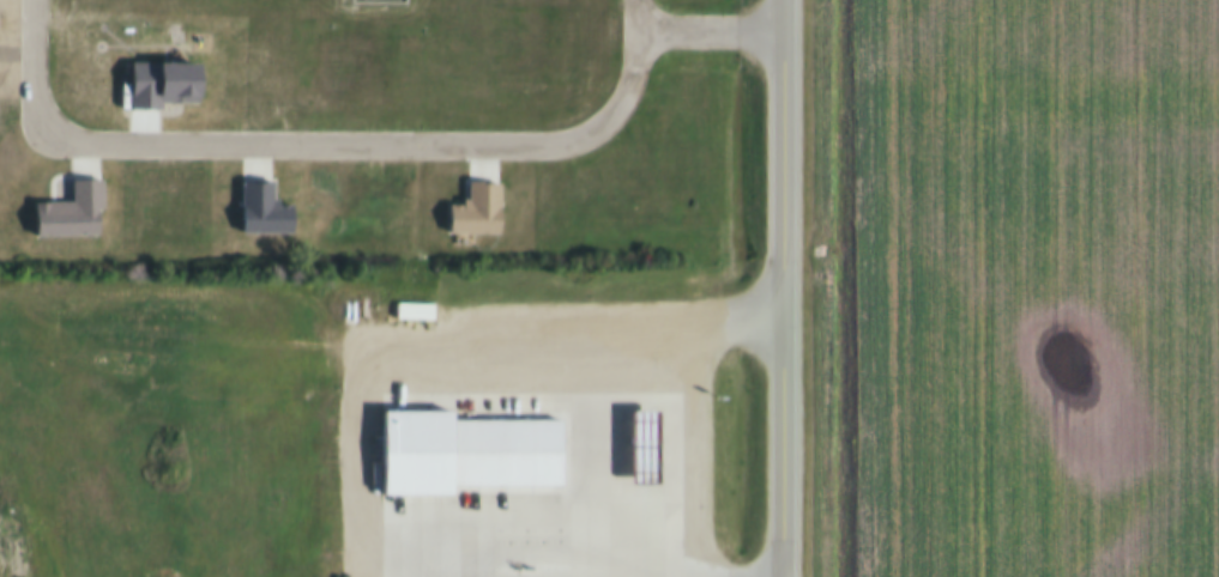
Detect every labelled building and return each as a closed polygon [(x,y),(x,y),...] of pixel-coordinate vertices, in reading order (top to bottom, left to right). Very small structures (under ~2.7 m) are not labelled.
[(185,51),(185,90),(147,90),(147,97),(119,97),(120,50),(185,51)] [(61,190),(61,168),(90,168),(90,198),(86,196),(86,224),(24,224),(24,189),(61,190)] [(233,170),(262,170),(262,193),(279,193),(279,220),(233,220),(233,170)] [(439,195),(452,195),(452,188),(458,188),(458,170),(489,170),(489,223),(439,223),(439,195)] [(370,393),(370,482),(439,482),(439,469),(549,469),(549,407),(440,407),(440,393),(370,393)] [(644,468),(618,468),(618,395),(644,395),(644,468)]
